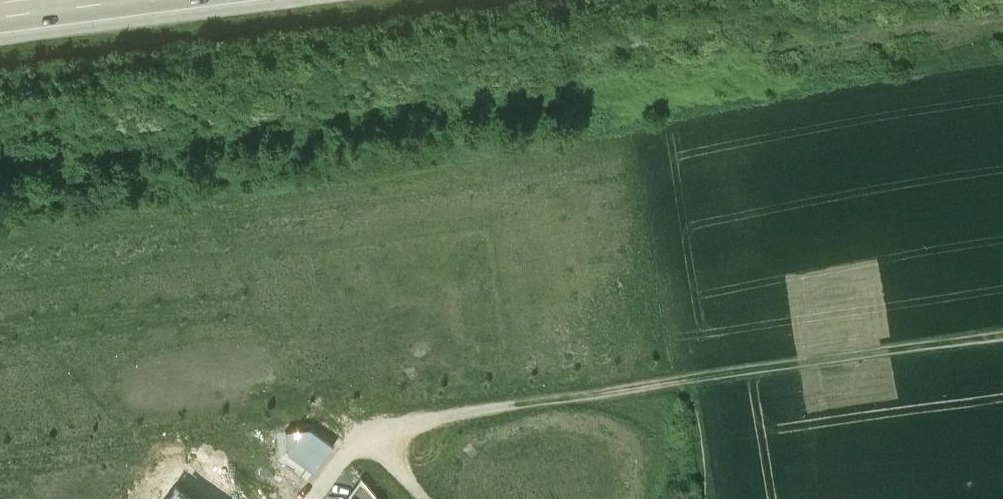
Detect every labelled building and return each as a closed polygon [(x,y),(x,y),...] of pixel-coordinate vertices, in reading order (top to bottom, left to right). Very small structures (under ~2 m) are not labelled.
[(314,472),(334,446),(311,429),(286,432),(287,453),(314,472)] [(361,479),(346,498),(378,498),(361,479)]
